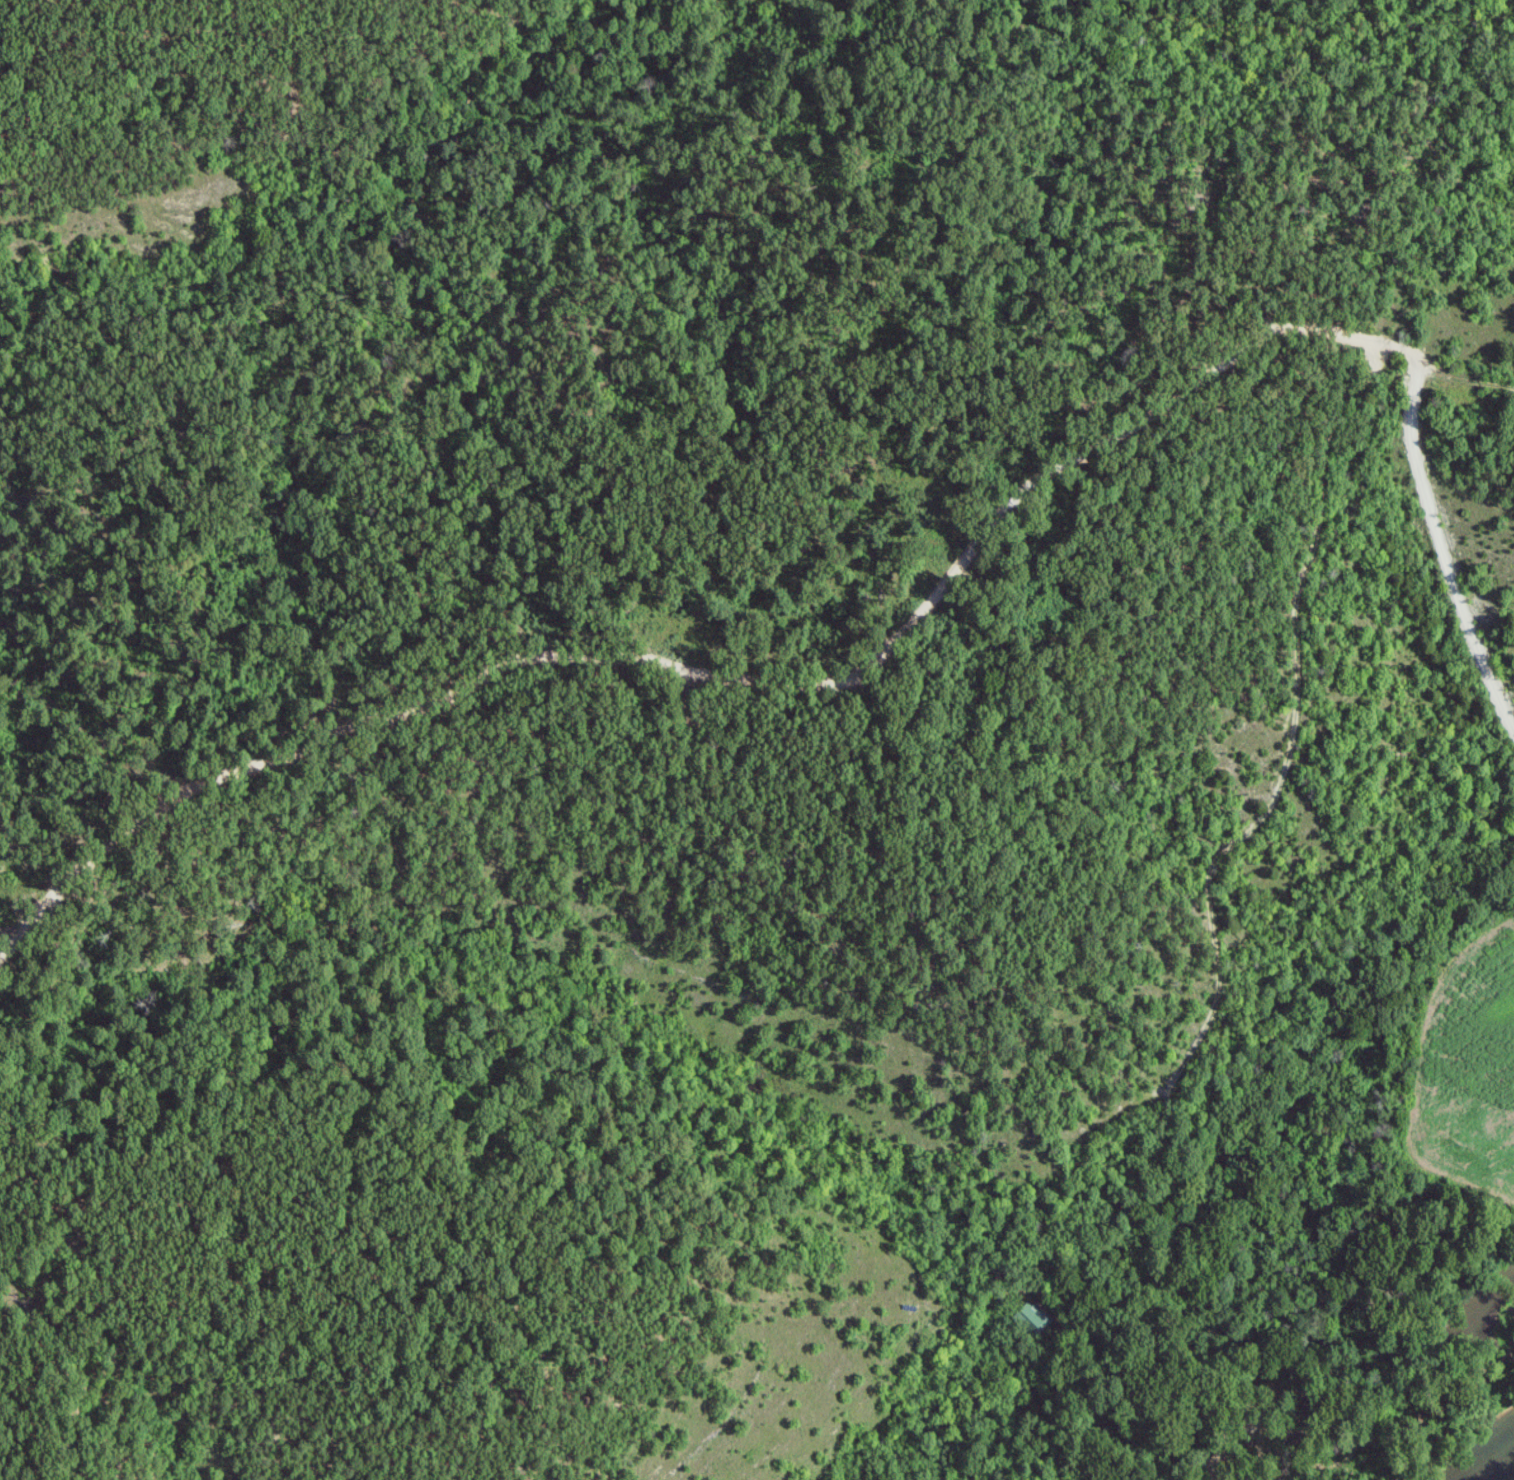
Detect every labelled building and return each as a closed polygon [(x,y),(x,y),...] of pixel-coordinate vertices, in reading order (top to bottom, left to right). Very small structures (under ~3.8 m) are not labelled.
[(1034,1333),(1044,1323),(1047,1327),(1055,1320),(1036,1300),(1018,1316),(1034,1333)]
